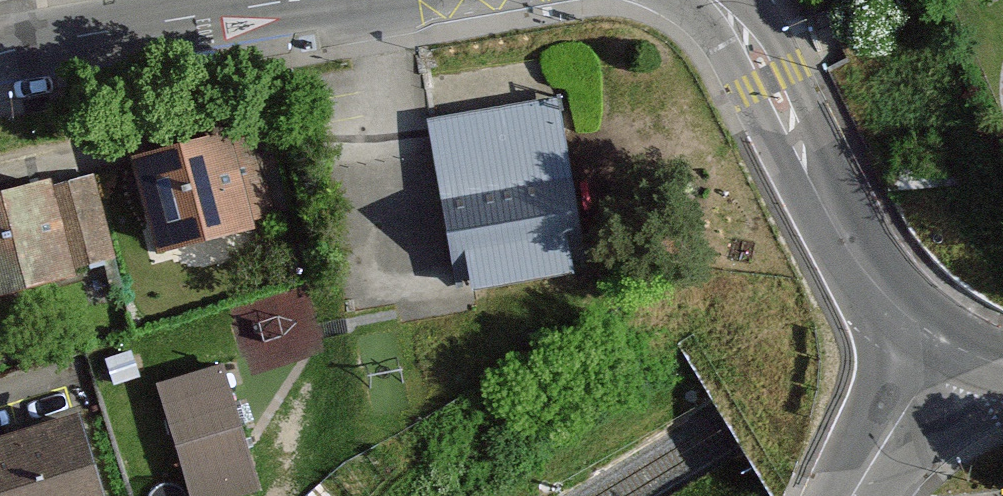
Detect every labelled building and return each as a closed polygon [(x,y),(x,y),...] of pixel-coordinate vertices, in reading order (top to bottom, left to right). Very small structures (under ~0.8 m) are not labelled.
[(557,93),(428,115),(457,283),(586,261),(557,93)] [(242,149),(150,169),(167,246),(259,225),(242,149)] [(0,211),(0,291),(105,263),(85,188),(0,211)] [(225,368),(158,388),(191,495),(194,495),(258,477),(225,368)] [(76,400),(0,423),(0,495),(104,495),(76,400)]
